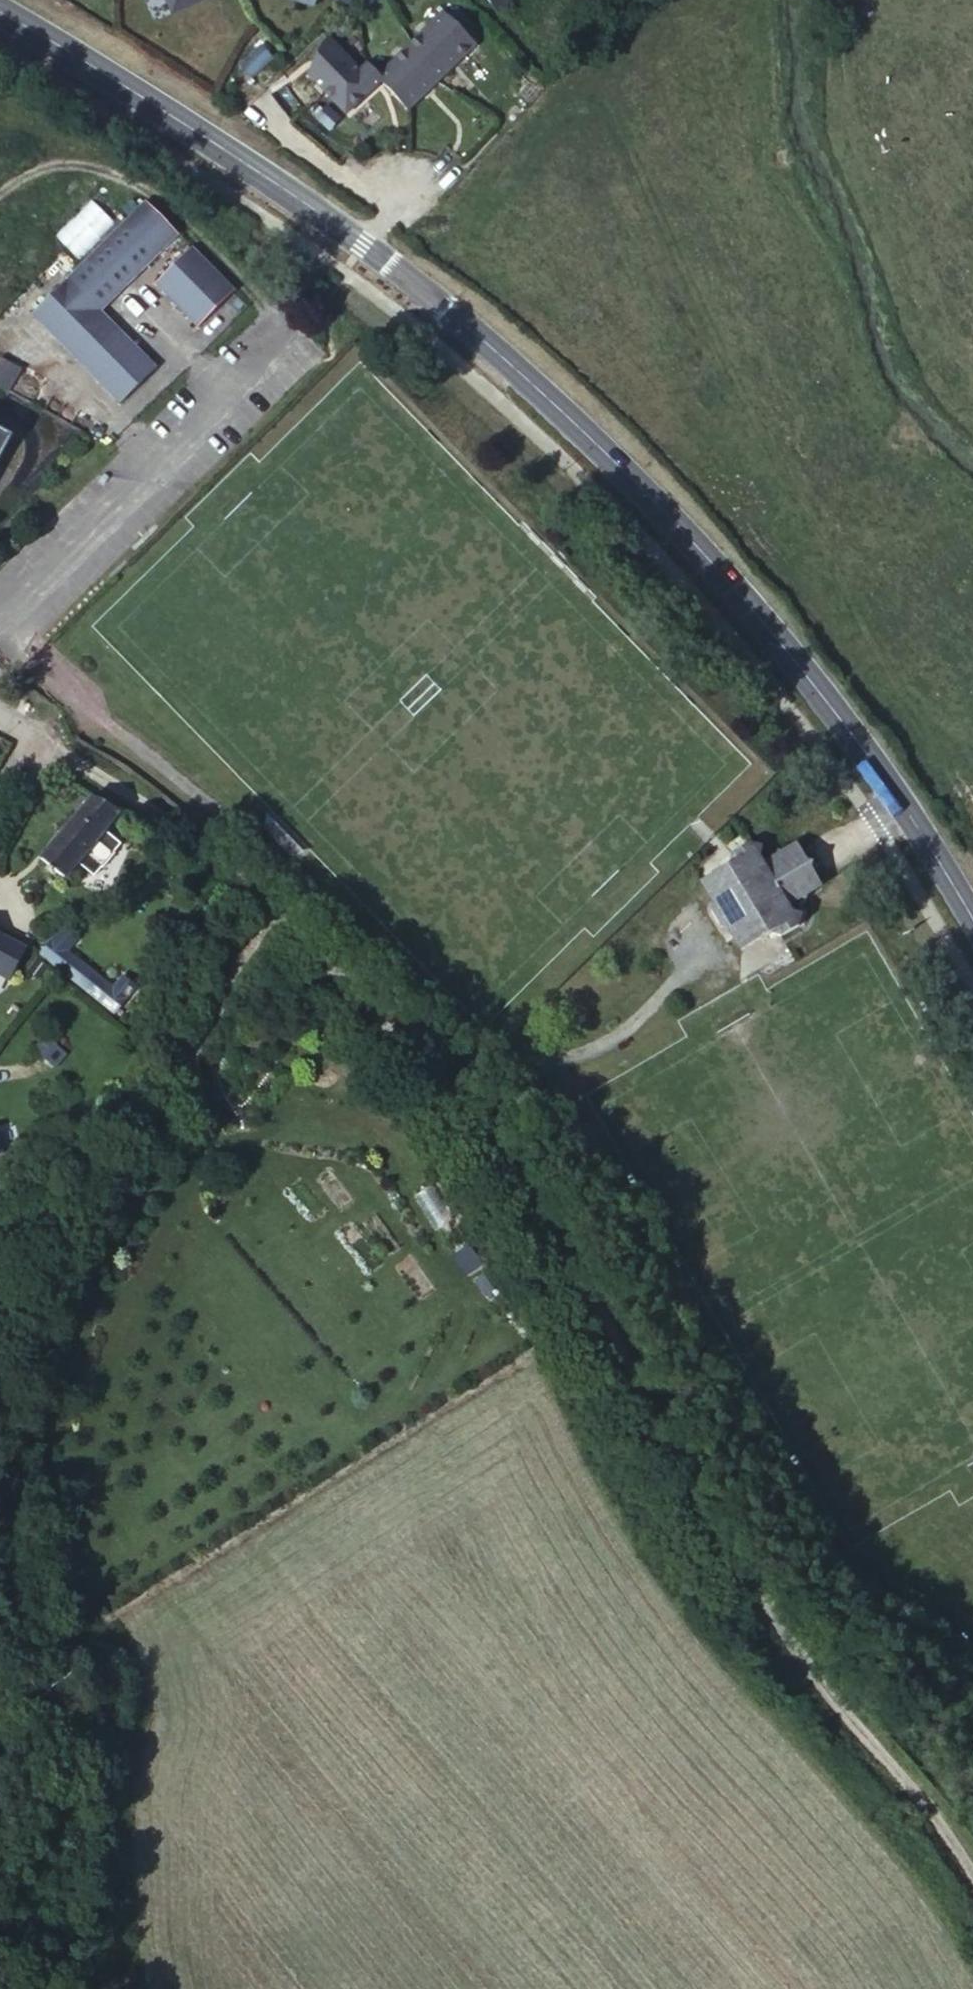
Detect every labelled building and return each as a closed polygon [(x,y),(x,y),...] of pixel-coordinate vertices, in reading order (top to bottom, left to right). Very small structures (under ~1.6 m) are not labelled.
[(193,10),(209,0),(187,0),(193,10)] [(498,12),(512,0),(487,0),(498,12)] [(444,10),(442,12),(378,74),(367,62),(359,70),(327,37),(308,73),(345,114),(382,82),(410,108),(477,45),(444,10)] [(239,70),(249,82),(269,64),(258,53),(239,70)] [(183,237),(151,205),(74,284),(107,316),(183,237)] [(197,250),(161,287),(205,329),(241,292),(197,250)] [(135,378),(152,360),(74,284),(39,321),(106,386),(124,367),(135,378)] [(164,371),(152,360),(135,378),(124,367),(106,386),(129,408),(164,371)] [(18,397),(29,376),(7,363),(0,376),(0,387),(18,397)] [(22,441),(0,430),(0,485),(22,441)] [(123,811),(94,794),(41,857),(49,863),(43,870),(53,879),(59,871),(66,877),(123,811)] [(820,924),(852,904),(826,864),(796,884),(789,871),(791,865),(781,864),(763,876),(760,882),(763,886),(734,904),(748,927),(758,928),(768,942),(764,950),(779,974),(804,956),(816,960),(832,951),(834,935),(826,935),(820,924)] [(0,930),(0,965),(14,972),(29,945),(0,930)] [(39,956),(115,1014),(136,986),(122,975),(113,986),(69,953),(75,945),(58,931),(39,956)] [(0,965),(0,972),(11,978),(14,972),(0,965)]
